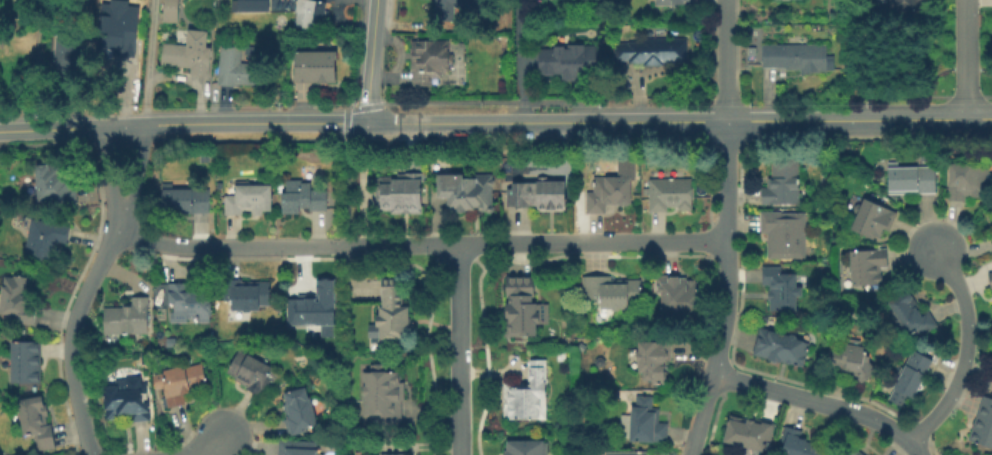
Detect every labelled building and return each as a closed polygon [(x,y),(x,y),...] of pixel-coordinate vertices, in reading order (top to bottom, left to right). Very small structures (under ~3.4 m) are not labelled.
[(164,23),(165,0),(179,0),(178,24),(164,23)] [(240,13),(239,0),(270,0),(270,12),(240,13)] [(295,26),(301,0),(312,0),(333,4),(331,16),(327,15),(325,25),(314,23),(313,30),(295,26)] [(437,9),(437,0),(462,0),(462,9),(437,9)] [(655,8),(655,0),(689,0),(689,8),(655,8)] [(895,10),(895,0),(929,0),(929,1),(925,1),(925,10),(895,10)] [(98,28),(141,32),(138,61),(95,56),(98,28)] [(162,66),(164,42),(187,45),(188,29),(209,32),(207,48),(213,49),(210,77),(191,75),(191,69),(162,66)] [(86,44),(81,80),(61,78),(62,69),(54,68),(58,32),(79,35),(78,43),(86,44)] [(826,44),(826,72),(810,72),(810,75),(800,75),(800,71),(786,71),(784,68),(762,68),(762,45),(794,45),(794,37),(809,37),(809,44),(826,44)] [(644,66),(644,64),(629,64),(629,62),(615,62),(615,43),(629,43),(629,42),(643,42),(643,39),(687,39),(687,63),(664,63),(664,66),(644,66)] [(409,40),(446,40),(446,72),(439,72),(439,78),(429,79),(430,85),(409,85),(409,40)] [(221,46),(243,48),(242,62),(258,63),(256,86),(239,85),(239,87),(218,86),(221,46)] [(594,46),(594,51),(596,51),(596,74),(594,74),(594,82),(562,82),(562,74),(538,74),(538,51),(562,51),(562,46),(594,46)] [(297,85),(297,54),(338,54),(338,85),(297,85)] [(199,164),(200,152),(210,152),(210,164),(199,164)] [(771,159),(788,159),(788,158),(799,158),(800,204),(761,204),(761,188),(767,188),(767,179),(772,179),(771,159)] [(935,167),(935,194),(889,194),(888,161),(898,161),(898,167),(935,167)] [(36,164),(67,162),(67,173),(71,172),(71,179),(75,178),(75,186),(78,186),(79,204),(54,205),(54,201),(39,202),(36,164)] [(950,163),(989,167),(989,172),(991,172),(991,182),(989,182),(989,191),(982,191),(982,198),(966,196),(965,202),(947,200),(950,163)] [(594,177),(621,177),(621,175),(631,175),(631,204),(630,204),(628,206),(622,206),(619,204),(606,204),(606,213),(587,213),(587,192),(594,192),(594,177)] [(494,198),(493,213),(446,213),(446,197),(436,197),(436,178),(494,178),(494,198)] [(377,214),(377,179),(421,180),(421,214),(377,214)] [(649,179),(693,179),(693,210),(678,210),(678,207),(667,206),(667,211),(649,211),(649,179)] [(286,180),(303,180),(303,182),(311,183),(311,188),(327,189),(327,211),(309,211),(309,208),(300,208),(300,215),(281,215),(281,192),(286,193),(286,180)] [(210,189),(211,213),(164,215),(164,182),(175,182),(175,190),(210,189)] [(236,185),(272,185),(272,211),(265,211),(265,215),(252,215),(252,211),(244,211),(245,215),(225,215),(225,195),(236,195),(236,185)] [(507,210),(507,185),(565,186),(565,210),(507,210)] [(897,212),(889,231),(886,230),(882,240),(872,237),(872,238),(852,230),(858,214),(854,212),(853,210),(855,205),(859,203),(862,204),(864,199),(897,212)] [(761,211),(782,211),(782,213),(805,212),(806,259),(767,259),(767,233),(761,233),(761,211)] [(25,260),(33,220),(71,227),(67,247),(58,245),(53,266),(25,260)] [(850,252),(887,250),(888,266),(882,266),(883,286),(852,288),(851,273),(846,273),(846,261),(850,260),(850,252)] [(764,267),(782,267),(782,274),(797,275),(797,287),(802,287),(802,297),(797,297),(797,312),(769,311),(770,300),(767,300),(767,291),(769,291),(769,285),(763,285),(764,267)] [(18,317),(0,314),(0,308),(5,277),(12,278),(13,276),(27,279),(25,295),(27,296),(26,305),(39,308),(36,327),(17,324),(18,317)] [(656,276),(681,276),(681,277),(687,277),(687,280),(698,280),(698,295),(701,295),(701,312),(691,312),(691,316),(688,318),(683,318),(680,317),(673,317),(673,314),(662,314),(662,294),(656,294),(656,276)] [(610,277),(610,285),(628,285),(628,312),(600,312),(600,302),(581,302),(581,277),(610,277)] [(317,278),(337,279),(336,329),(321,329),(321,325),(288,325),(288,298),(306,299),(306,296),(314,296),(314,298),(321,298),(321,296),(317,296),(317,278)] [(270,282),(270,306),(258,306),(258,311),(253,311),(250,313),(245,313),(242,311),(233,310),(233,302),(223,302),(223,279),(243,279),(243,282),(270,282)] [(506,339),(506,280),(536,280),(535,339),(506,339)] [(404,281),(403,309),(412,309),(411,342),(382,342),(382,309),(384,309),(384,281),(404,281)] [(170,283),(192,283),(192,289),(211,288),(212,320),(195,320),(195,313),(174,314),(174,305),(170,305),(170,283)] [(888,302),(905,292),(908,293),(911,296),(923,312),(928,310),(938,326),(921,336),(918,331),(909,337),(906,332),(905,333),(900,325),(896,324),(894,320),(896,314),(888,302)] [(148,296),(149,334),(105,335),(104,308),(123,308),(122,303),(132,303),(132,297),(148,296)] [(810,343),(803,368),(781,362),(781,364),(768,361),(768,358),(753,353),(760,328),(790,336),(793,334),(796,335),(799,340),(810,343)] [(639,342),(654,342),(654,338),(672,338),(673,361),(665,362),(665,369),(667,369),(668,383),(652,384),(652,381),(643,381),(643,372),(638,372),(638,363),(637,363),(636,352),(639,352),(639,342)] [(877,372),(861,385),(851,372),(849,373),(839,371),(840,366),(831,364),(836,341),(844,343),(845,339),(861,342),(860,346),(867,348),(865,354),(871,356),(870,362),(877,372)] [(11,342),(41,342),(41,383),(12,383),(11,342)] [(933,360),(914,398),(893,387),(912,349),(933,360)] [(279,373),(274,382),(271,381),(261,398),(246,389),(246,387),(235,381),(236,378),(227,373),(240,351),(279,373)] [(544,423),(503,423),(503,386),(526,386),(526,362),(544,363),(544,423)] [(202,364),(206,386),(190,389),(191,393),(184,394),(186,404),(170,408),(166,389),(157,391),(153,374),(202,364)] [(367,428),(367,371),(404,371),(404,429),(367,428)] [(149,383),(152,421),(131,422),(131,416),(120,417),(120,419),(111,420),(110,417),(107,418),(105,387),(149,383)] [(306,387),(318,425),(307,428),(308,430),(289,435),(284,419),(288,418),(283,403),(286,403),(283,393),(306,387)] [(17,400),(43,395),(45,407),(42,407),(43,411),(48,410),(49,415),(47,415),(49,424),(53,424),(57,446),(36,450),(33,434),(24,436),(17,400)] [(619,438),(621,413),(631,414),(631,406),(636,406),(636,395),(654,396),(653,406),(662,407),(661,422),(669,422),(667,441),(655,441),(654,443),(630,441),(630,438),(619,438)] [(984,395),(991,398),(991,448),(968,439),(984,395)] [(763,452),(724,442),(731,415),(752,421),(753,416),(777,422),(772,441),(766,439),(763,452)] [(823,447),(820,454),(782,454),(785,442),(780,440),(785,426),(804,432),(802,438),(808,440),(808,443),(823,447)] [(317,442),(316,454),(279,454),(280,440),(317,442)] [(546,443),(546,454),(507,454),(507,443),(546,443)] [(857,449),(864,454),(842,454),(848,448),(853,446),(857,449)]
